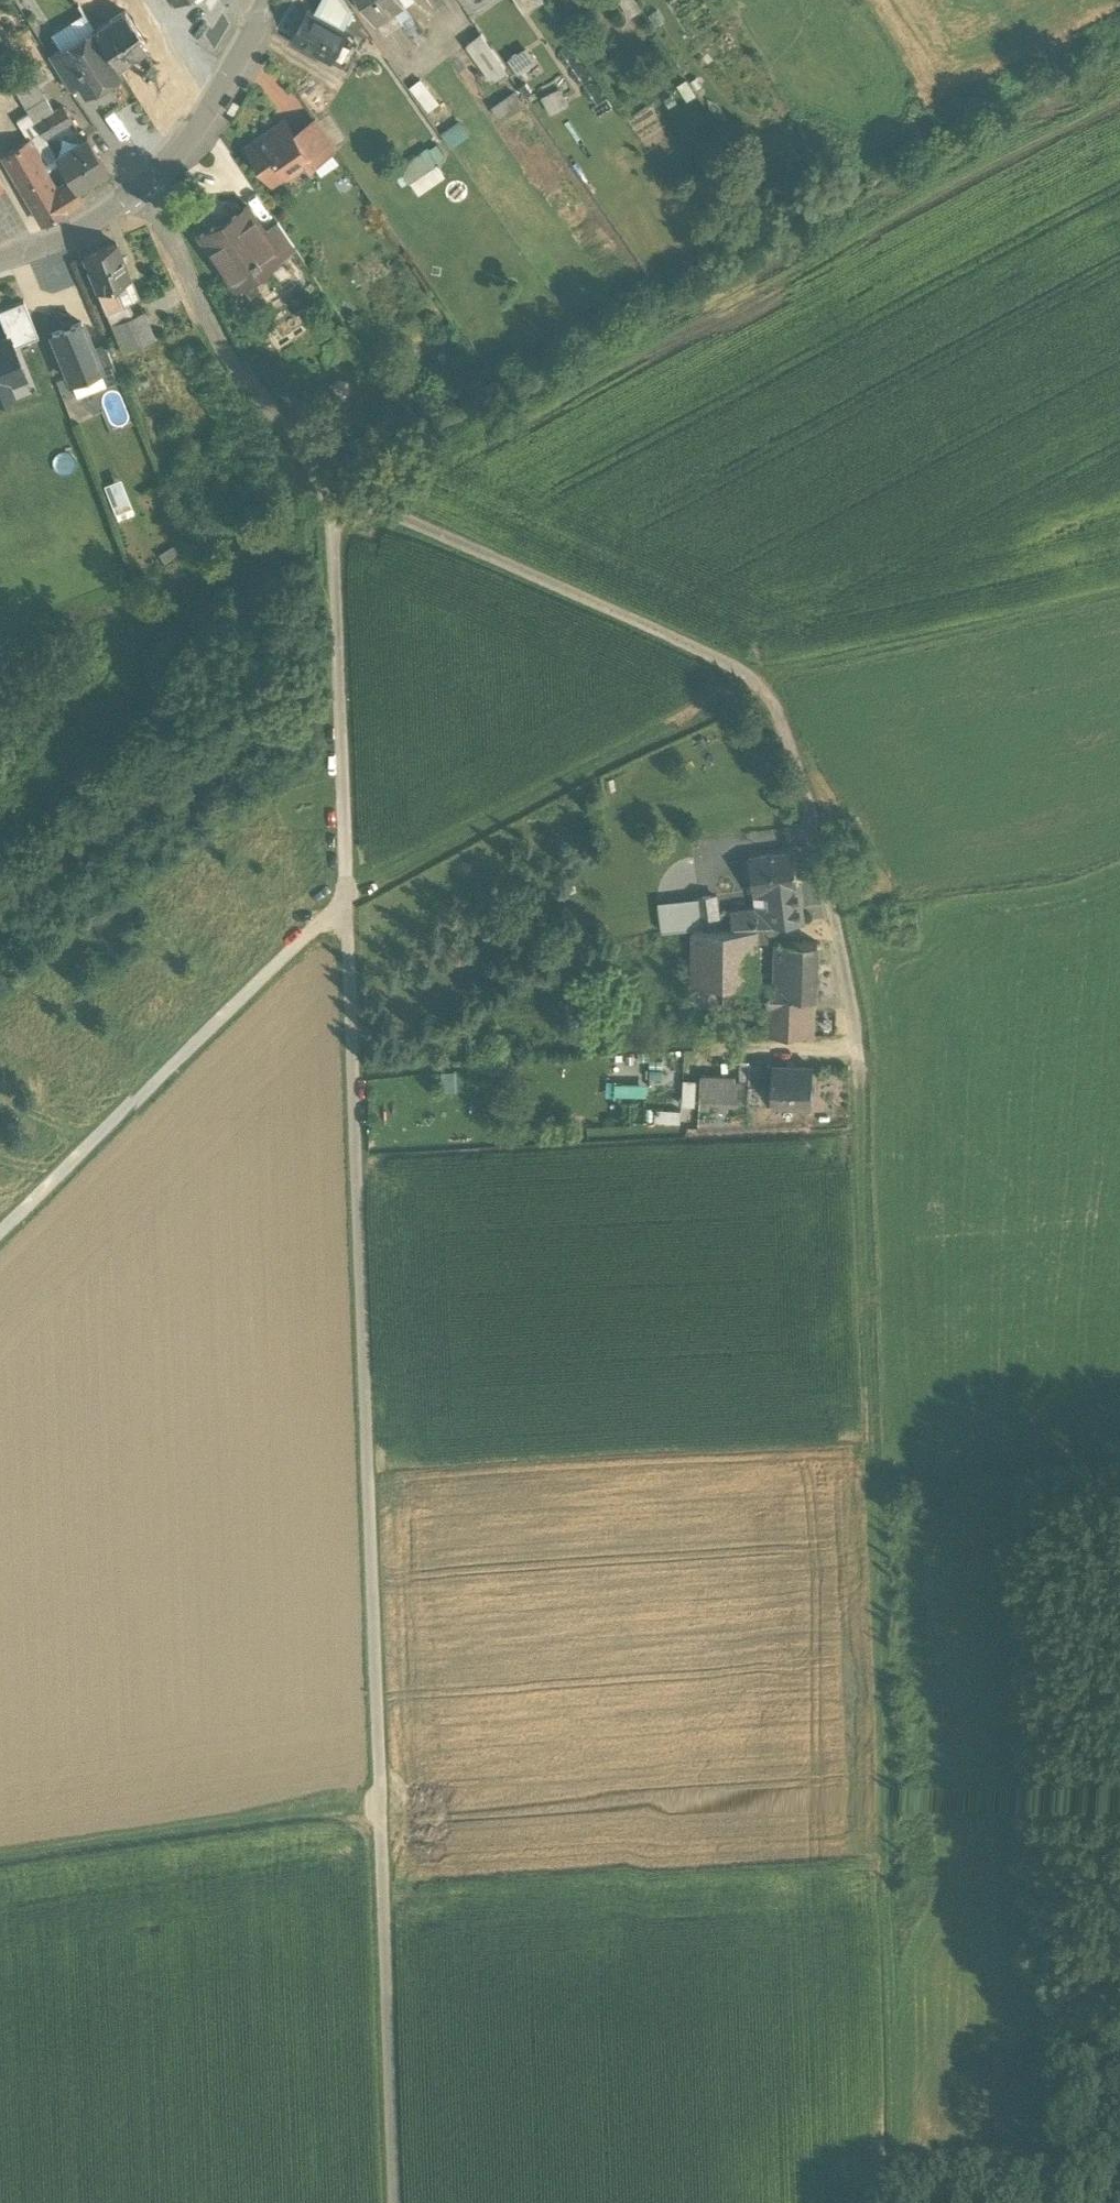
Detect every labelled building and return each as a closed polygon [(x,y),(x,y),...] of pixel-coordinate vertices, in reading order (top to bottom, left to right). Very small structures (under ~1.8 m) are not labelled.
[(128,0),(111,0),(123,18),(135,11),(128,0)] [(174,15),(197,0),(164,0),(174,15)] [(374,32),(401,13),(392,0),(352,0),(374,32)] [(401,13),(420,0),(392,0),(401,13)] [(533,0),(507,0),(524,26),(541,13),(533,0)] [(344,36),(354,15),(326,2),(316,22),(344,36)] [(401,13),(374,32),(383,46),(411,27),(401,13)] [(129,25),(98,44),(119,79),(150,60),(129,25)] [(342,46),(307,27),(291,55),(327,74),(342,46)] [(119,79),(98,44),(64,65),(83,96),(89,105),(123,85),(119,79)] [(504,84),(480,48),(465,58),(489,94),(504,84)] [(518,88),(537,77),(526,63),(509,75),(518,88)] [(83,96),(64,65),(52,72),(72,103),(83,96)] [(13,95),(47,155),(77,139),(66,120),(57,125),(42,98),(51,93),(43,78),(13,95)] [(126,91),(94,103),(99,118),(131,107),(126,91)] [(434,115),(418,94),(409,101),(425,122),(434,115)] [(570,119),(560,104),(543,115),(551,130),(570,119)] [(511,107),(489,122),(497,133),(519,118),(511,107)] [(33,155),(44,149),(33,130),(22,136),(33,155)] [(313,135),(301,143),(310,157),(300,163),(307,174),(305,175),(310,182),(333,165),(313,135)] [(455,138),(439,149),(447,160),(466,147),(460,139),(457,142),(455,138)] [(301,143),(291,150),(287,144),(276,142),(268,147),(270,148),(246,164),(265,191),(275,193),(284,187),(287,187),(305,175),(307,174),(300,163),(310,157),(301,143)] [(44,149),(6,173),(20,198),(59,174),(47,155),(44,149)] [(88,152),(58,170),(78,203),(108,184),(88,152)] [(431,169),(402,185),(416,210),(445,194),(431,169)] [(46,189),(24,203),(32,217),(54,202),(46,189)] [(72,196),(56,205),(68,225),(83,215),(72,196)] [(54,202),(32,217),(45,239),(68,225),(56,205),(54,202)] [(262,246),(245,221),(202,251),(237,302),(278,274),(272,264),(274,263),(262,246)] [(274,239),(262,246),(274,263),(272,264),(278,274),(292,265),(274,239)] [(120,259),(88,271),(102,306),(133,293),(120,259)] [(133,293),(102,306),(110,326),(141,314),(133,293)] [(0,327),(0,328),(10,353),(11,352),(15,363),(40,353),(26,316),(0,327)] [(146,326),(114,338),(126,367),(157,355),(146,326)] [(95,363),(84,337),(54,349),(73,396),(87,390),(88,392),(90,391),(89,389),(102,384),(103,384),(95,363)] [(27,392),(15,363),(11,352),(10,353),(0,357),(0,414),(14,409),(10,399),(27,392)] [(107,358),(95,363),(103,384),(102,384),(109,400),(122,395),(107,358)] [(107,499),(122,535),(139,528),(125,492),(107,499)] [(792,867),(747,872),(748,875),(744,880),(745,887),(750,891),(753,923),(728,926),(731,940),(800,938),(792,867)] [(713,911),(696,913),(699,944),(717,944),(715,928),(713,911)] [(728,926),(715,928),(717,944),(732,944),(731,940),(728,926)] [(699,944),(691,944),(691,999),(721,1000),(753,1000),(752,999),(754,945),(732,944),(717,944),(699,944)] [(814,959),(791,958),(791,967),(776,966),(774,966),(774,1000),(774,1011),(811,1013),(814,959)] [(791,958),(776,958),(776,966),(791,967),(791,958)] [(721,1000),(691,999),(691,1019),(720,1020),(721,1000)] [(752,999),(753,1000),(721,1000),(720,1020),(763,1022),(773,1023),(774,1011),(774,1000),(752,999)] [(811,1013),(774,1011),(773,1023),(763,1022),(763,1028),(762,1048),(810,1050),(811,1013)] [(811,1082),(771,1081),(748,1080),(747,1095),(746,1117),(770,1118),(770,1119),(810,1121),(811,1082)] [(734,1090),(699,1089),(698,1115),(746,1117),(747,1095),(734,1095),(734,1090)] [(694,1095),(681,1095),(680,1120),(693,1121),(694,1095)] [(647,1109),(647,1098),(614,1097),(614,1108),(647,1109)] [(678,1126),(653,1124),(652,1136),(677,1137),(678,1126)]
